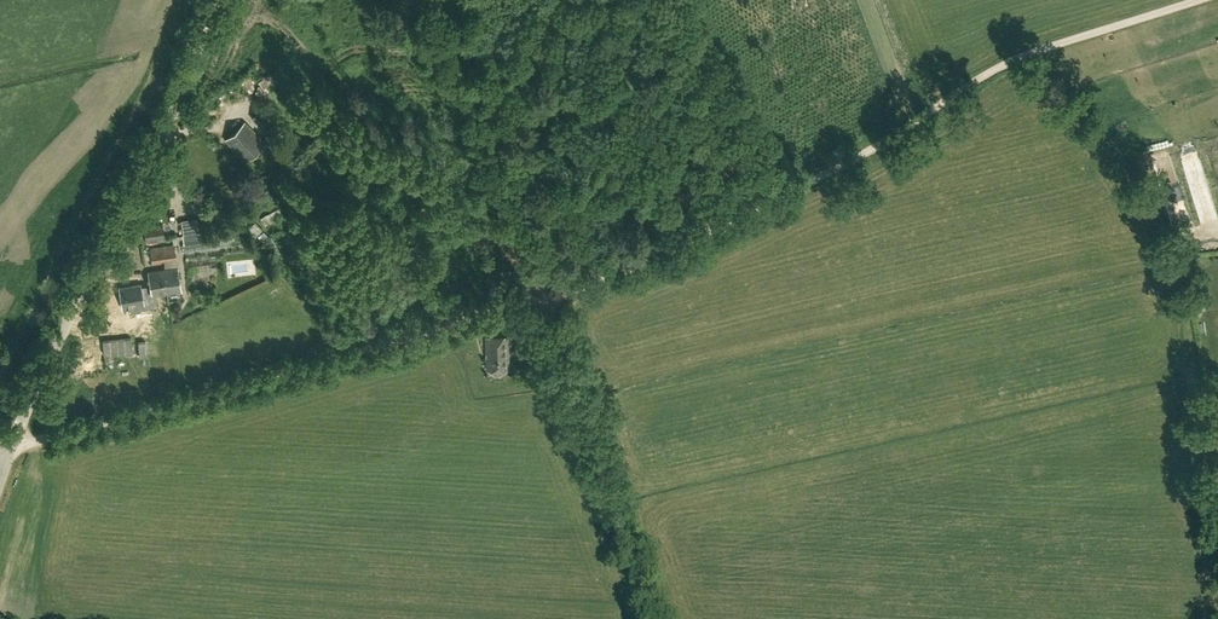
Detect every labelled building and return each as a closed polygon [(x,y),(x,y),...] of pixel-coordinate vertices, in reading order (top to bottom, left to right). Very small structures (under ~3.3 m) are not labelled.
[(252,118),(272,138),(279,130),(259,111),(252,118)] [(266,143),(244,122),(225,140),(246,162),(266,143)] [(1210,152),(1216,171),(1217,170),(1217,149),(1210,152)] [(1217,228),(1217,226),(1204,184),(1192,188),(1207,232),(1217,228)] [(169,240),(167,224),(145,227),(147,243),(169,240)] [(233,238),(232,228),(182,234),(183,235),(179,236),(179,239),(183,238),(184,247),(216,242),(219,242),(219,239),(233,238)] [(162,246),(164,261),(176,259),(174,244),(162,246)] [(152,262),(164,261),(162,246),(150,248),(152,262)] [(178,267),(163,269),(167,293),(182,291),(178,267)] [(167,293),(163,269),(148,272),(152,296),(167,293)] [(134,307),(134,310),(146,308),(145,305),(163,302),(161,294),(152,296),(150,284),(147,284),(147,283),(125,286),(128,307),(134,307)] [(515,336),(515,353),(524,353),(523,336),(515,336)] [(486,337),(487,370),(508,370),(508,337),(486,337)] [(559,393),(564,384),(554,378),(549,387),(559,393)]
